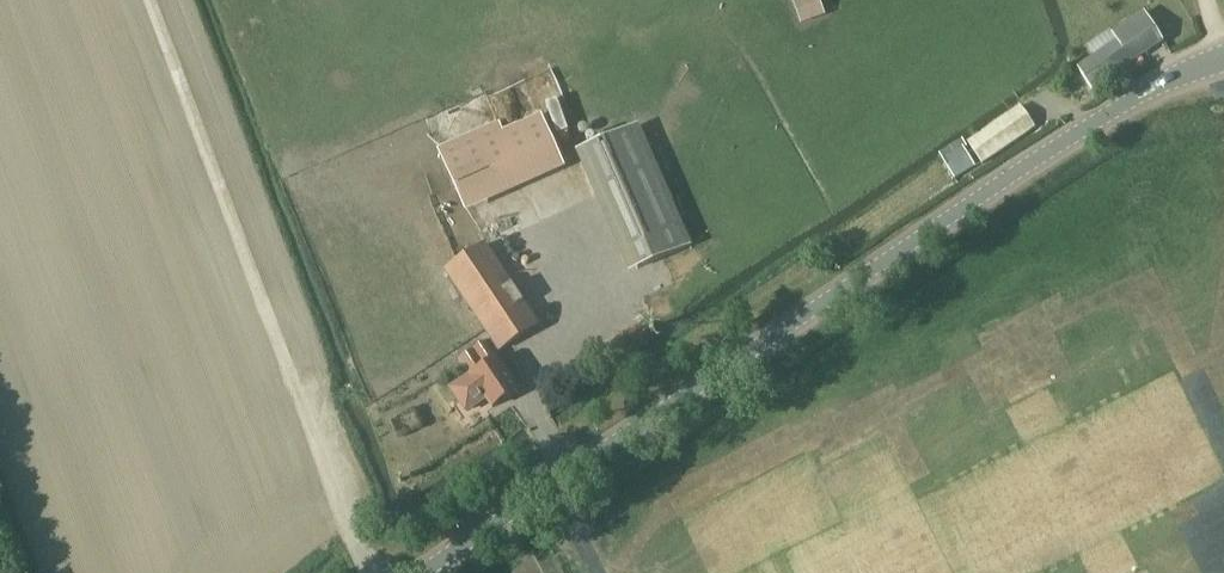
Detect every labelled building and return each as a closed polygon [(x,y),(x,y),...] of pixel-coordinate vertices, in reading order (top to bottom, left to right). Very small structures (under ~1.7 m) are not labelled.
[(794,2),(802,22),(826,13),(821,0),(798,0),(794,2)] [(1093,88),(1164,41),(1142,9),(1110,30),(1117,40),(1078,66),(1093,88)] [(982,163),(1035,127),(1021,106),(968,142),(982,163)] [(498,122),(438,148),(463,203),(467,212),(467,211),(566,167),(542,113),(504,129),(500,121),(498,122)] [(638,268),(691,246),(639,126),(586,148),(638,268)] [(939,154),(943,160),(955,180),(976,167),(964,147),(967,145),(962,139),(939,154)] [(493,408),(519,391),(495,354),(539,325),(485,243),(445,270),(490,339),(460,359),(471,375),(451,388),(459,401),(473,405),(485,397),(493,408)]
